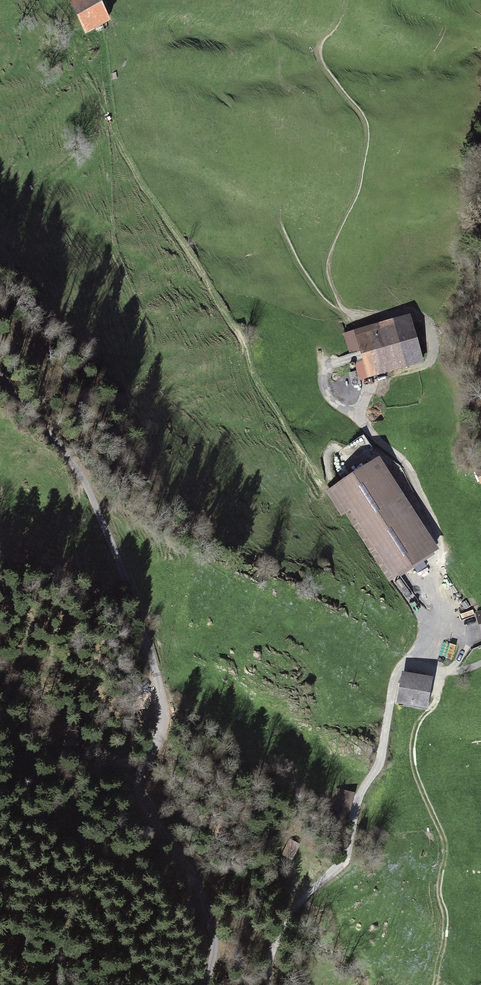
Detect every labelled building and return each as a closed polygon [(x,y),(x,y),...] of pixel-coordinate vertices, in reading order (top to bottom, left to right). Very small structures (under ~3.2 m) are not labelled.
[(67,6),(84,38),(108,26),(95,0),(78,0),(67,6)] [(410,319),(353,337),(368,383),(425,365),(410,319)] [(375,463),(332,490),(345,511),(354,505),(397,573),(432,551),(399,499),(403,497),(398,488),(393,491),(375,463)] [(400,679),(397,711),(427,714),(430,682),(400,679)] [(346,822),(353,793),(336,789),(330,814),(346,822)] [(288,843),(280,859),(289,864),(297,848),(288,843)]
